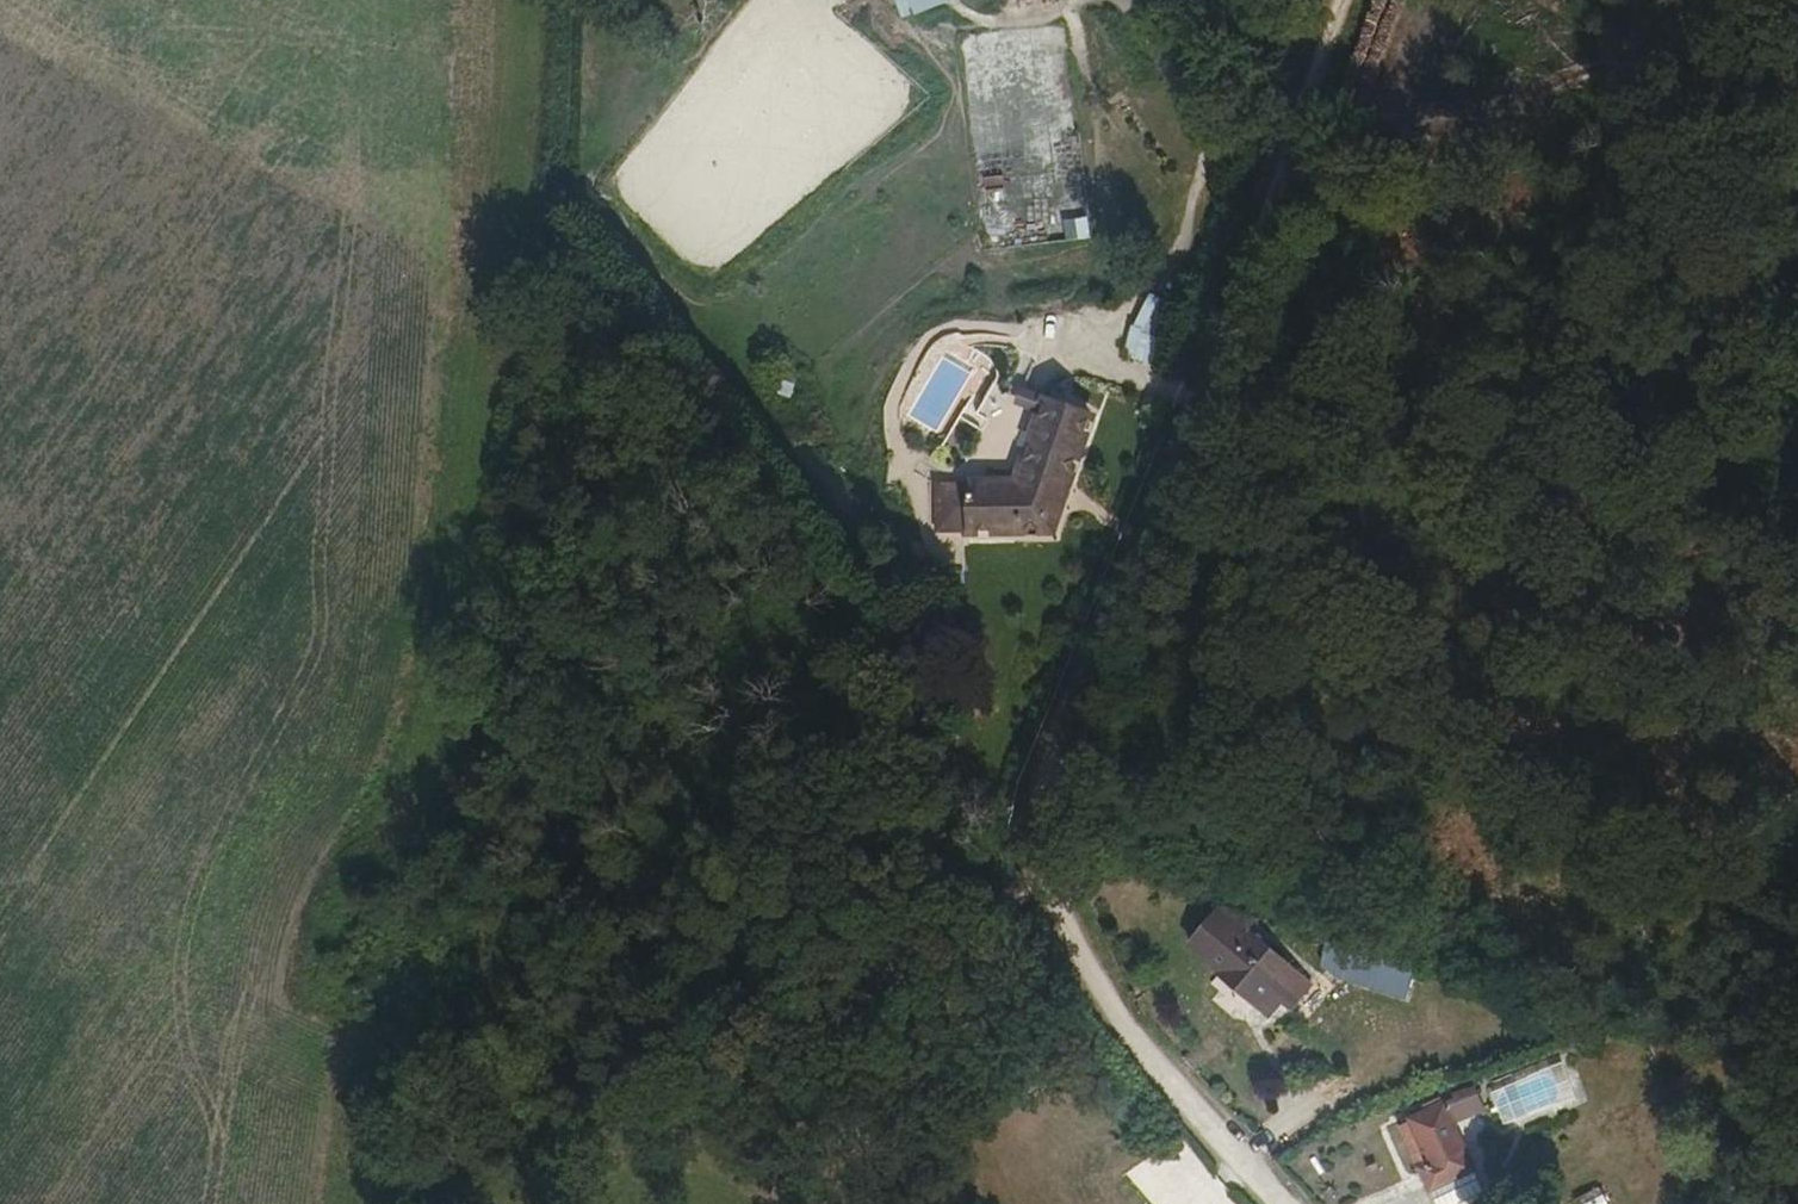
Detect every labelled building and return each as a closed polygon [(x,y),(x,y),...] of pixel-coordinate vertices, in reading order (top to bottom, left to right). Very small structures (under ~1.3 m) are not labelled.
[(1066,240),(1090,238),(1088,217),(1064,219),(1066,240)] [(1135,329),(1129,359),(1154,364),(1161,334),(1135,329)] [(936,480),(935,524),(1053,534),(1095,423),(1045,400),(1011,484),(936,480)] [(1255,916),(1220,901),(1187,937),(1216,966),(1214,969),(1261,1015),(1273,1001),(1282,1010),(1306,986),(1244,926),(1255,916)] [(1344,977),(1414,1002),(1423,971),(1335,944),(1331,965),(1344,977)] [(1494,1113),(1485,1093),(1418,1123),(1440,1170),(1429,1175),(1438,1196),(1488,1173),(1466,1125),(1494,1113)]
